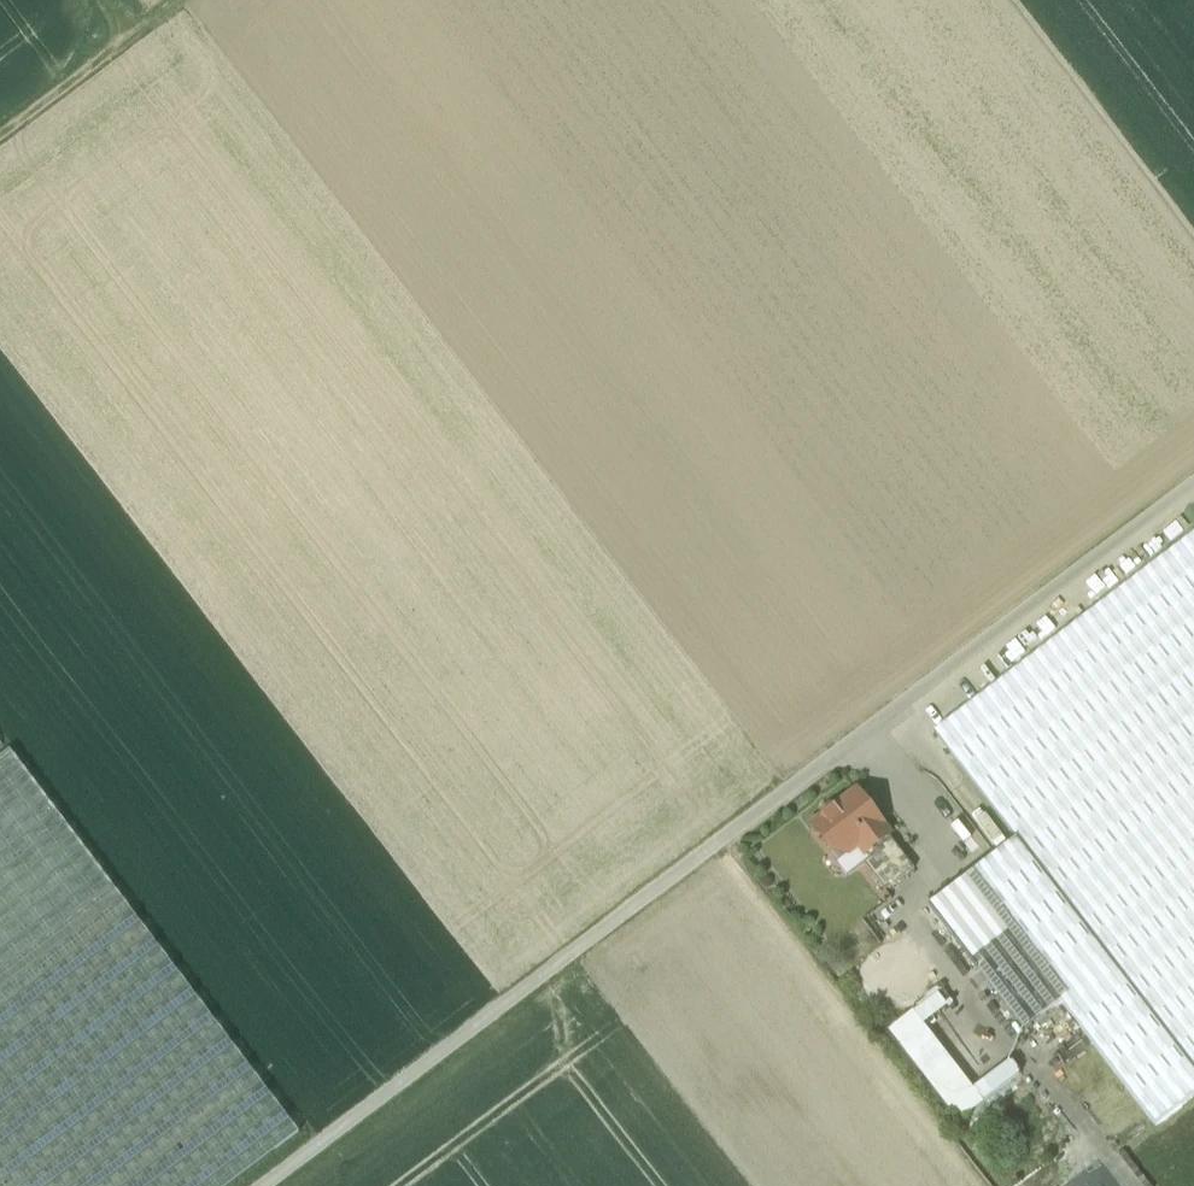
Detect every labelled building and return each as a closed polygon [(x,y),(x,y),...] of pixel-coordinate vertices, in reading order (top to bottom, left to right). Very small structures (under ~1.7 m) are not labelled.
[(1083,621),(935,733),(1017,841),(1193,1072),(1193,766),(1083,621)] [(869,808),(864,808),(855,795),(838,807),(831,806),(822,813),(822,820),(813,827),(833,852),(849,854),(860,846),(870,861),(871,861),(890,847),(897,848),(889,837),(890,836),(869,808)] [(1017,841),(967,879),(1062,1002),(1061,1003),(1155,1126),(1193,1096),(1193,1072),(1017,841)] [(915,871),(897,848),(890,847),(871,861),(870,861),(865,865),(886,893),(915,871)] [(1062,1002),(967,879),(930,907),(1024,1031),(1061,1003),(1062,1002)] [(983,1103),(913,1013),(888,1032),(958,1122),(983,1103)]
